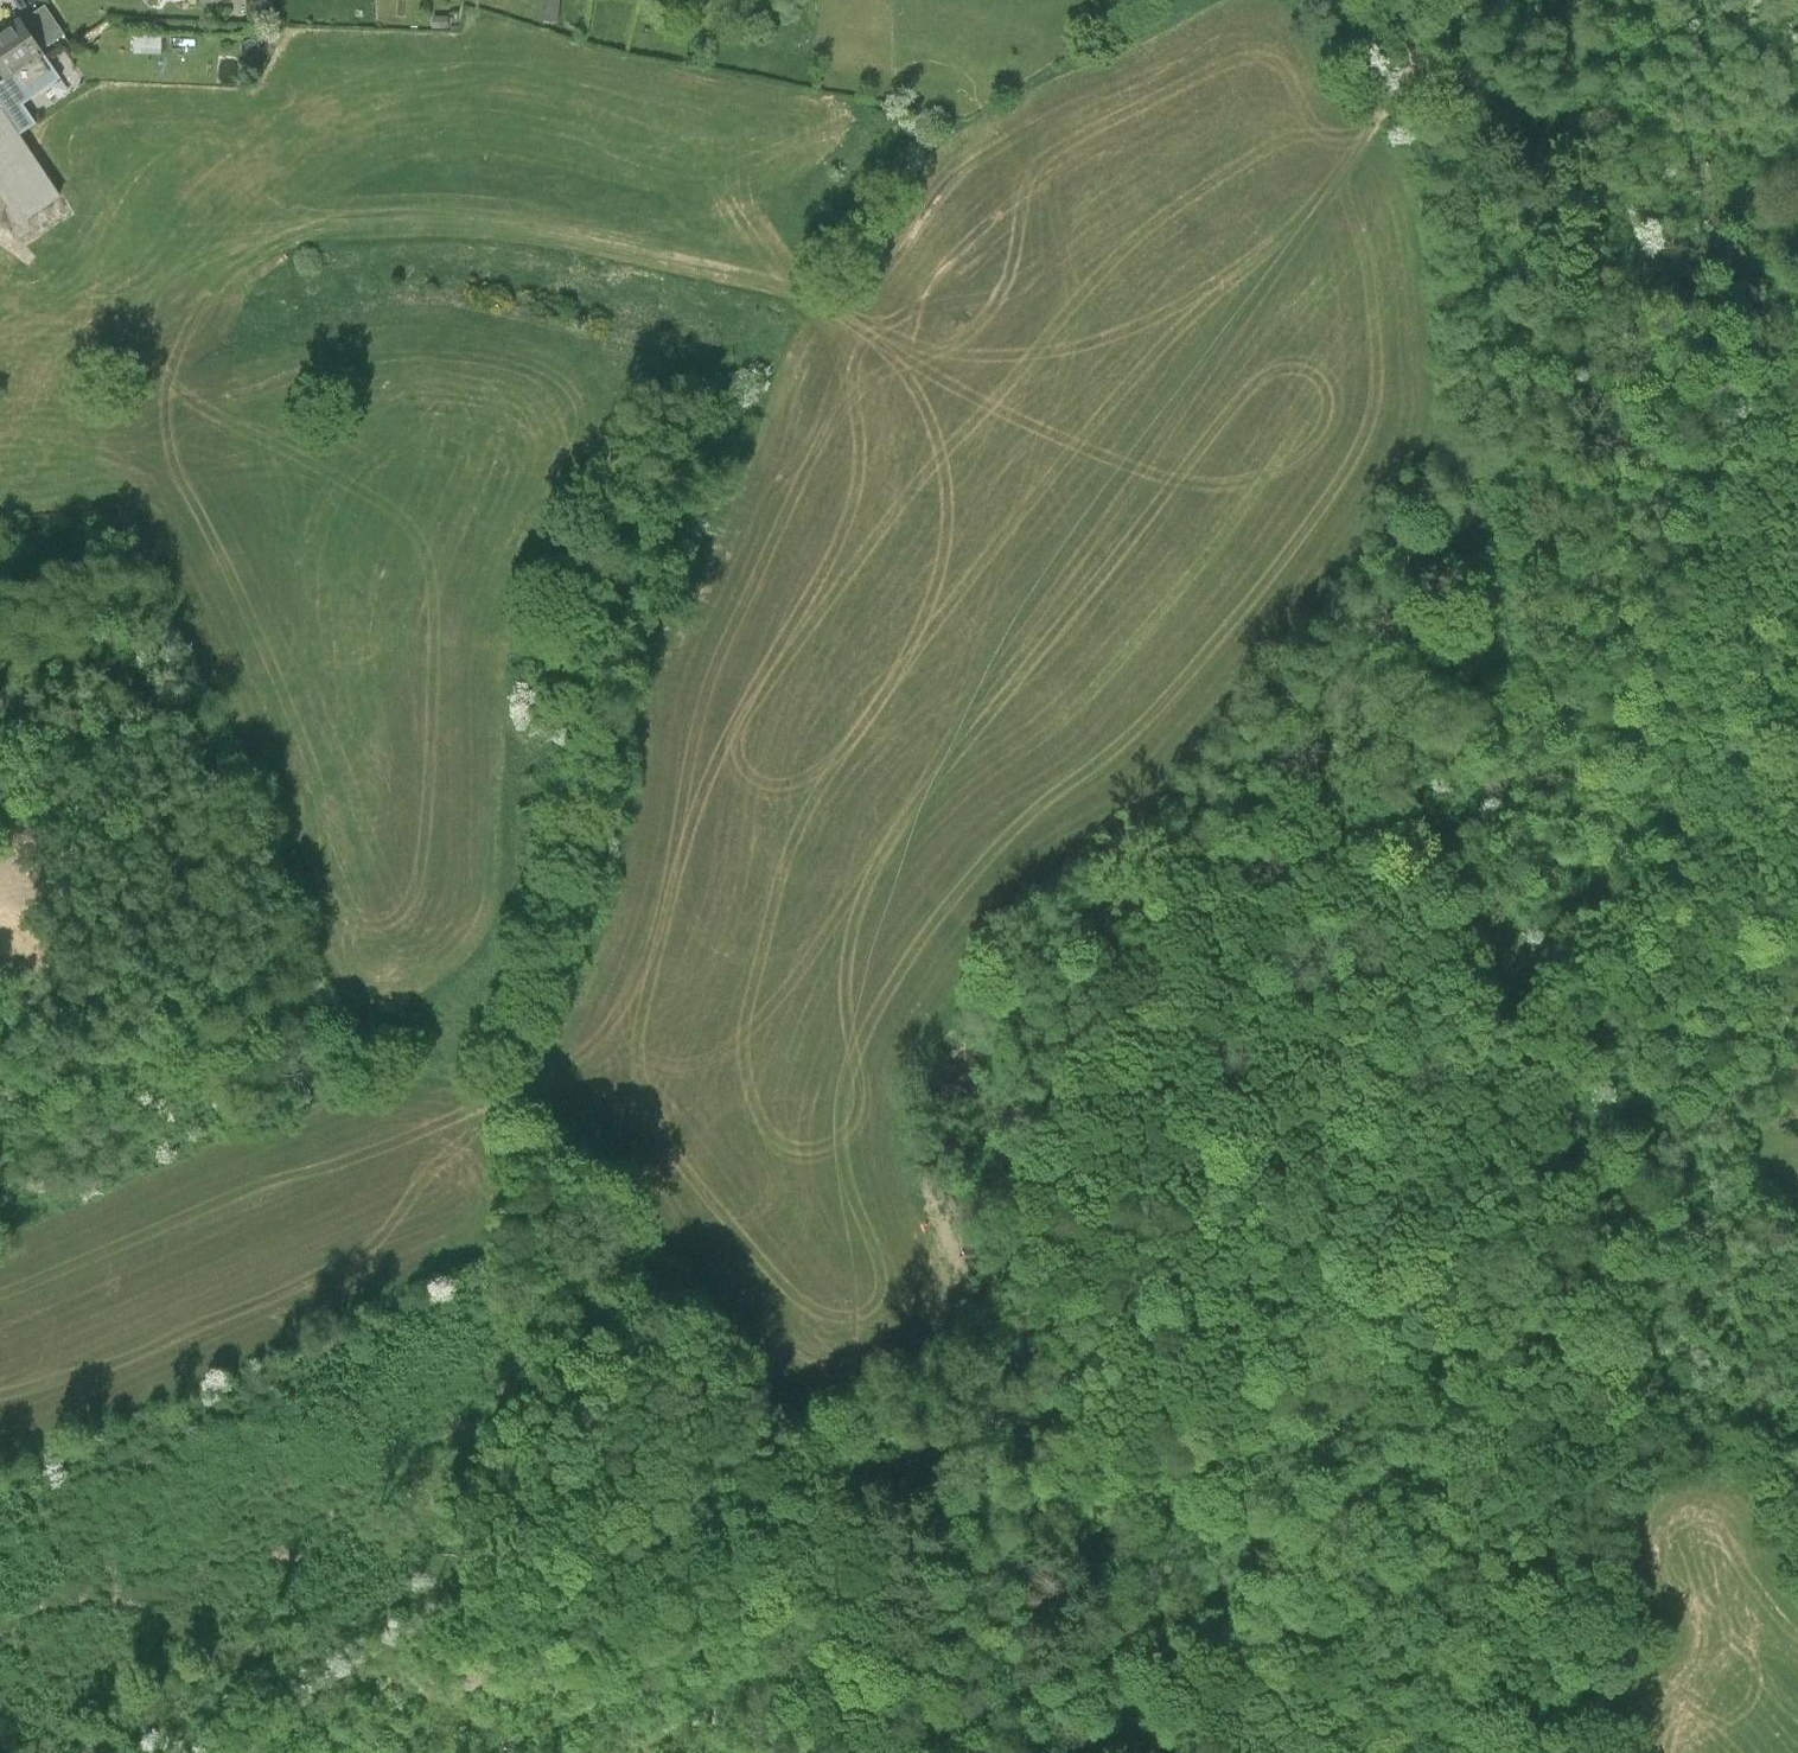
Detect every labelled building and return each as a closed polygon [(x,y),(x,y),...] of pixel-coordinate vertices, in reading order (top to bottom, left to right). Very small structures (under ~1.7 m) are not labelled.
[(568,0),(550,0),(547,18),(564,21),(568,0)] [(41,14),(0,43),(0,73),(2,76),(57,37),(41,14)] [(22,234),(66,202),(0,110),(0,203),(22,234)]
